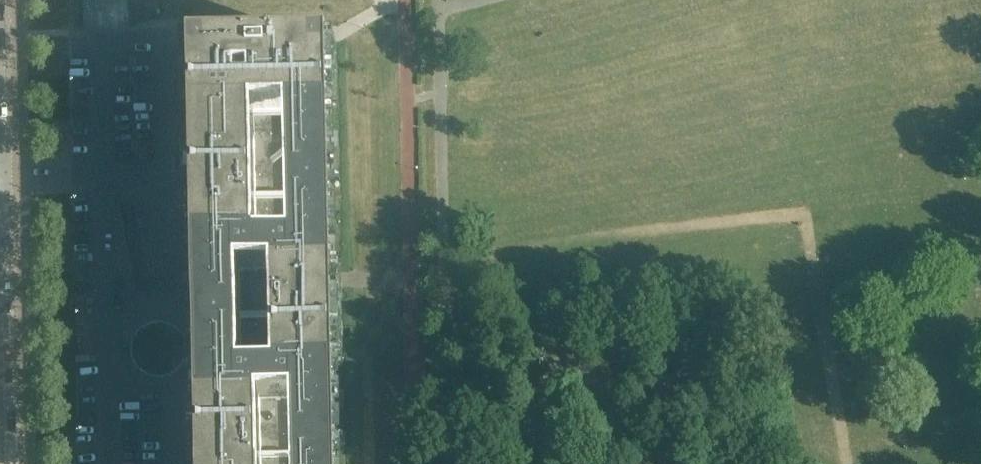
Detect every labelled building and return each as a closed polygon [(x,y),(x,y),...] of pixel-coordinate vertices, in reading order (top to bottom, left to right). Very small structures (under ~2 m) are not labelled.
[(335,273),(330,42),(192,45),(196,245),(200,245),(200,271),(197,271),(201,463),(339,463),(335,273)]
